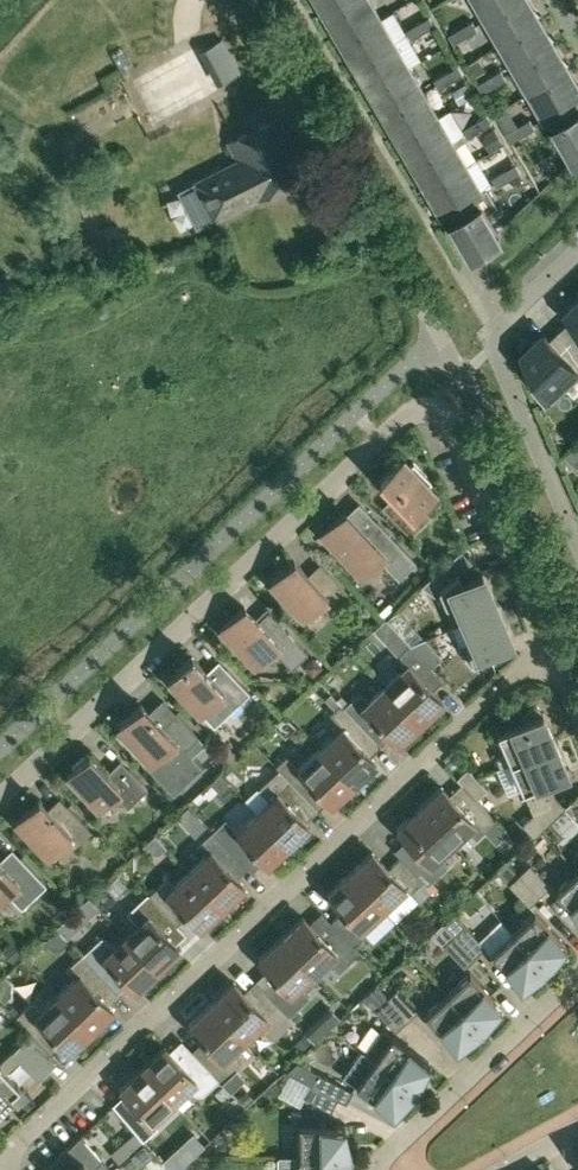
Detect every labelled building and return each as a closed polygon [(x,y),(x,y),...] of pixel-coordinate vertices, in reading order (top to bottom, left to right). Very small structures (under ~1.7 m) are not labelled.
[(329,14),(352,0),(321,0),(329,14)] [(343,38),(381,16),(372,0),(352,0),(329,14),(343,38)] [(489,17),(518,0),(479,0),(489,17)] [(530,0),(518,0),(489,17),(503,41),(541,19),(530,0)] [(395,41),(381,16),(343,38),(358,63),(395,41)] [(430,16),(418,23),(424,31),(436,24),(430,16)] [(473,19),(461,26),(466,35),(478,29),(473,19)] [(556,44),(541,19),(503,41),(518,66),(556,44)] [(412,39),(424,31),(418,23),(407,30),(412,39)] [(454,42),(466,35),(461,26),(449,33),(454,42)] [(410,65),(395,41),(358,63),(372,87),(410,65)] [(518,66),(532,90),(570,68),(556,44),(518,66)] [(424,90),(410,65),(372,87),(386,112),(424,90)] [(452,80),(464,73),(460,65),(447,72),(452,80)] [(552,112),(577,97),(577,82),(570,68),(532,90),(546,114),(545,114),(546,116),(552,112)] [(495,85),(507,77),(502,69),(490,76),(495,85)] [(440,87),(452,80),(447,72),(435,79),(440,87)] [(483,92),(495,85),(490,76),(478,83),(483,92)] [(453,89),(460,102),(475,94),(468,81),(453,89)] [(439,114),(424,90),(386,112),(401,136),(439,114)] [(552,112),(577,156),(577,97),(552,112)] [(401,136),(415,161),(453,139),(439,114),(401,136)] [(481,130),(493,123),(488,114),(476,121),(481,130)] [(196,180),(214,216),(257,195),(258,197),(301,176),(294,162),(304,157),(296,141),(290,144),(276,116),(228,140),(238,159),(196,180)] [(524,133),(536,126),(531,118),(519,125),(524,133)] [(469,136),(481,130),(476,121),(464,128),(466,131),(469,136)] [(512,140),(524,133),(519,125),(507,132),(512,140)] [(465,132),(453,139),(457,145),(469,138),(469,136),(466,131),(465,132)] [(415,161),(430,186),(467,163),(457,145),(453,139),(415,161)] [(450,208),(477,193),(483,189),(482,187),(481,188),(467,163),(430,186),(444,210),(443,210),(444,212),(450,208)] [(510,178),(522,171),(517,163),(505,170),(510,178)] [(497,185),(510,178),(505,170),(493,177),(497,185)] [(502,237),(477,193),(450,208),(475,252),(502,237)] [(558,331),(577,352),(577,302),(567,312),(572,317),(558,331)] [(577,363),(577,352),(558,331),(550,338),(545,333),(523,354),(541,373),(537,377),(550,403),(577,377),(577,367),(576,365),(577,363)] [(379,478),(400,500),(388,511),(410,534),(430,515),(420,505),(435,491),(428,483),(431,480),(413,461),(409,464),(402,456),(379,478)] [(364,532),(345,511),(320,534),(359,575),(378,558),(398,579),(415,562),(376,520),(364,532)] [(450,619),(451,625),(496,606),(482,573),(462,582),(458,571),(470,561),(460,550),(421,584),(434,594),(439,589),(445,603),(443,604),(446,609),(450,619)] [(270,581),(288,600),(286,602),(285,601),(284,602),(297,616),(298,615),(297,614),(299,612),(303,616),(318,602),(329,613),(349,594),(327,571),(315,582),(293,559),(270,581)] [(393,606),(389,601),(379,611),(383,616),(393,606)] [(244,605),(243,606),(219,629),(254,665),(273,647),(291,667),(307,652),(268,609),(257,619),(244,605)] [(510,638),(496,606),(451,625),(451,626),(463,620),(472,639),(464,642),(465,643),(459,645),(463,653),(467,660),(473,666),(483,657),(483,658),(493,653),(490,647),(510,638)] [(423,637),(408,644),(430,667),(431,666),(430,665),(440,656),(423,637)] [(402,668),(385,684),(420,721),(442,700),(423,679),(433,670),(430,667),(408,644),(392,658),(402,668)] [(191,655),(168,677),(199,710),(222,688),(237,703),(249,691),(226,667),(214,679),(191,655)] [(313,676),(323,666),(313,656),(303,666),(313,676)] [(359,690),(343,705),(366,729),(368,731),(378,722),(397,742),(420,721),(385,684),(368,700),(359,690)] [(330,692),(324,698),(334,708),(340,703),(330,692)] [(191,757),(184,749),(198,736),(176,712),(165,722),(159,722),(141,703),(118,725),(125,732),(121,736),(135,752),(140,748),(151,759),(146,763),(164,782),(191,757)] [(331,735),(320,746),(354,783),(376,762),(355,739),(366,729),(343,705),(340,703),(334,708),(330,712),(337,720),(331,725),(331,735)] [(500,766),(510,762),(555,742),(542,712),(541,712),(539,709),(537,706),(534,705),(531,707),(528,709),(521,716),(522,720),(497,731),(506,752),(496,757),(500,766)] [(568,770),(555,742),(510,762),(522,790),(523,790),(532,813),(521,823),(533,836),(556,814),(545,802),(545,801),(537,784),(568,770)] [(286,755),(275,765),(278,768),(301,792),(311,782),(331,804),(354,783),(320,746),(297,767),(286,755)] [(88,752),(66,773),(97,805),(109,794),(115,801),(119,798),(127,806),(147,787),(129,768),(119,777),(115,773),(112,777),(88,752)] [(456,777),(474,796),(476,798),(486,788),(467,767),(456,777)] [(289,803),(301,792),(278,768),(258,787),(266,795),(253,807),(288,844),(309,825),(289,803)] [(496,819),(476,798),(474,796),(462,807),(441,785),(418,806),(455,845),(478,824),(484,831),(496,819)] [(564,807),(577,822),(577,793),(564,807)] [(38,799),(15,821),(48,856),(71,834),(79,843),(91,831),(67,805),(55,817),(38,799)] [(176,817),(180,820),(191,810),(187,806),(176,817)] [(441,859),(455,845),(418,806),(396,827),(418,851),(406,863),(422,880),(423,880),(427,885),(431,880),(447,865),(441,859)] [(267,864),(288,844),(253,807),(233,827),(225,818),(213,830),(235,853),(247,842),(267,864)] [(224,863),(235,853),(213,830),(198,845),(205,853),(188,869),(222,906),(245,885),(224,863)] [(386,910),(408,889),(410,891),(422,880),(406,863),(400,856),(388,867),(372,850),(349,871),(386,910)] [(4,895),(9,895),(21,907),(46,884),(19,856),(10,865),(5,865),(0,860),(0,898),(4,895)] [(508,861),(496,872),(506,883),(518,873),(508,861)] [(529,863),(518,873),(539,895),(550,885),(529,863)] [(200,927),(222,906),(188,869),(172,884),(166,877),(149,893),(147,892),(170,917),(171,917),(181,907),(200,927)] [(577,917),(577,872),(576,870),(554,891),(577,917)] [(331,921),(335,925),(353,945),(366,933),(364,931),(386,910),(349,871),(327,892),(343,910),(331,921)] [(508,883),(528,905),(539,895),(518,873),(508,883)] [(431,880),(427,885),(433,891),(437,887),(431,880)] [(160,926),(170,917),(147,892),(127,912),(135,920),(122,932),(156,968),(180,946),(179,945),(178,946),(160,926)] [(534,909),(512,931),(543,964),(565,942),(534,909)] [(454,913),(443,923),(454,934),(474,956),(484,946),(485,946),(478,939),(464,924),(454,913)] [(303,915),(280,936),(317,975),(332,962),(339,970),(359,951),(353,945),(335,925),(323,937),(303,915)] [(66,917),(56,926),(66,936),(76,929),(66,917)] [(543,964),(512,931),(500,918),(489,929),(478,939),(485,946),(484,946),(520,985),(543,964)] [(430,933),(442,945),(454,934),(443,923),(442,922),(430,933)] [(81,954),(103,977),(104,978),(115,968),(133,988),(133,989),(133,990),(156,968),(122,932),(112,942),(103,933),(81,954)] [(464,966),(474,956),(454,934),(443,944),(464,966)] [(303,989),(317,975),(280,936),(258,957),(278,979),(266,991),(268,993),(289,1015),(298,1007),(309,996),(303,989)] [(2,949),(13,960),(21,953),(10,942),(2,949)] [(66,948),(75,958),(80,953),(72,944),(66,948)] [(420,960),(428,953),(420,944),(412,952),(420,960)] [(74,977),(57,993),(91,1030),(114,1009),(93,987),(103,977),(81,954),(66,968),(74,977)] [(469,971),(447,992),(478,1025),(500,1004),(469,971)] [(248,1040),(262,1027),(273,1039),(294,1020),(289,1015),(268,993),(256,1004),(233,980),(211,1001),(248,1040)] [(399,985),(388,995),(409,1017),(420,1007),(399,985)] [(424,1013),(455,1046),(478,1025),(447,992),(424,1013)] [(31,1031),(30,1032),(37,1039),(48,1029),(69,1051),(91,1030),(57,993),(39,1010),(31,1001),(16,1015),(31,1031)] [(395,1030),(409,1017),(388,995),(374,1008),(395,1030)] [(209,1045),(197,1056),(213,1073),(230,1091),(245,1077),(236,1068),(241,1063),(233,1054),(248,1040),(211,1001),(188,1022),(209,1045)] [(298,1007),(289,1015),(294,1020),(302,1012),(298,1007)] [(315,1040),(326,1030),(318,1022),(308,1032),(315,1040)] [(428,1061),(392,1035),(383,1028),(365,1053),(361,1050),(410,1086),(428,1061)] [(0,1061),(0,1103),(19,1085),(6,1072),(20,1059),(38,1078),(47,1069),(42,1065),(53,1055),(37,1039),(30,1032),(0,1061)] [(300,1050),(311,1040),(305,1033),(294,1044),(300,1050)] [(164,1045),(142,1067),(179,1106),(213,1073),(197,1056),(193,1052),(183,1061),(179,1061),(164,1045)] [(392,1111),(410,1086),(361,1050),(343,1075),(392,1111)] [(311,1084),(337,1098),(346,1102),(352,1090),(307,1066),(301,1077),(311,1083),(311,1084)] [(121,1114),(144,1138),(179,1106),(142,1067),(120,1088),(131,1100),(131,1105),(121,1114)] [(311,1084),(304,1097),(330,1111),(337,1098),(311,1084)] [(214,1091),(221,1099),(229,1091),(222,1085),(214,1091)] [(20,1087),(13,1094),(23,1104),(30,1098),(20,1087)] [(246,1089),(238,1097),(246,1105),(254,1097),(246,1089)] [(299,1124),(299,1154),(278,1155),(344,1155),(344,1124),(299,1124)] [(133,1151),(144,1142),(134,1130),(123,1140),(133,1151)] [(41,1169),(42,1169),(110,1169),(112,1169),(80,1134),(41,1169)] [(142,1164),(154,1155),(145,1144),(133,1153),(142,1164)] [(344,1155),(278,1155),(279,1169),(344,1169),(344,1155)]
